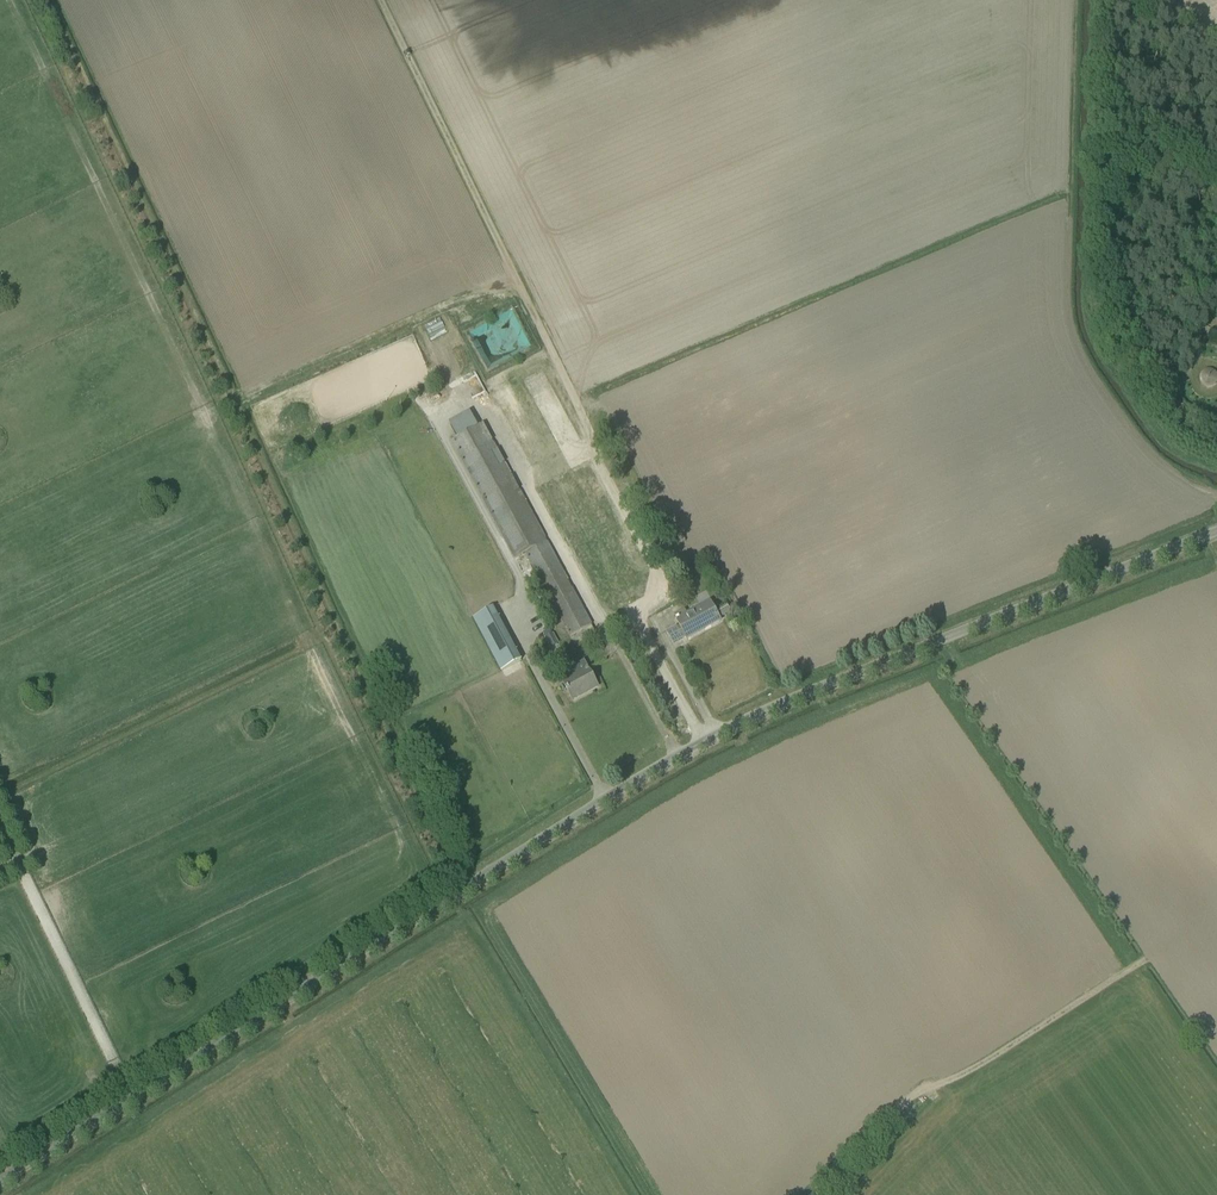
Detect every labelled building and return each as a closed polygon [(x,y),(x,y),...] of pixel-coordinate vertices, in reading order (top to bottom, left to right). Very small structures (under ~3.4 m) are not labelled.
[(1202,372),(1200,378),(1202,383),(1207,387),(1213,386),(1216,382),(1216,377),(1216,375),(1213,371),(1208,369),(1202,372)] [(533,567),(522,572),(527,582),(538,577),(570,636),(571,636),(574,643),(594,634),(589,626),(591,625),(493,443),(488,445),(478,426),(451,441),(514,558),(525,553),(533,567)] [(676,620),(687,639),(720,620),(710,601),(676,620)] [(472,618),(501,671),(522,660),(493,607),(472,618)] [(672,643),(685,637),(678,625),(666,631),(672,643)] [(544,638),(550,648),(559,643),(553,633),(544,638)] [(563,682),(567,689),(573,700),(587,692),(586,691),(590,689),(590,690),(597,686),(588,668),(563,682)]
